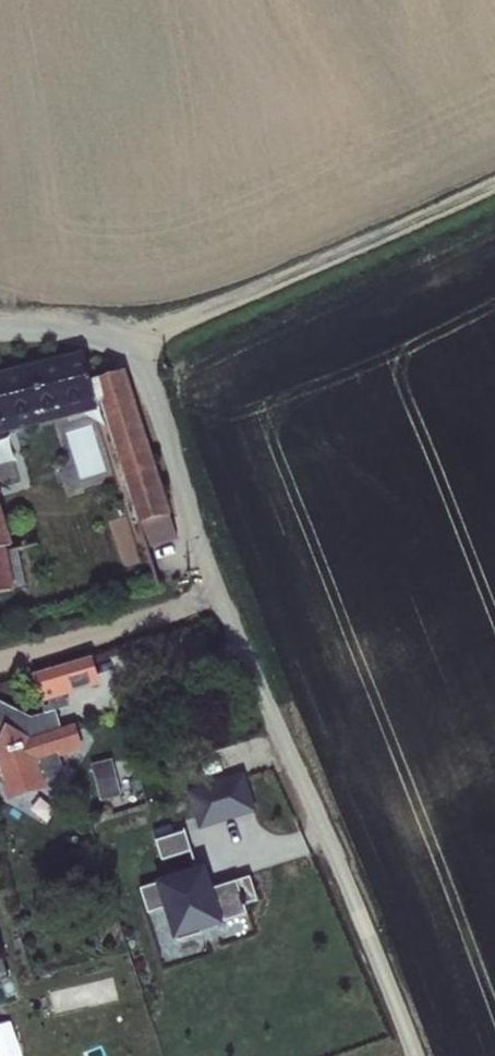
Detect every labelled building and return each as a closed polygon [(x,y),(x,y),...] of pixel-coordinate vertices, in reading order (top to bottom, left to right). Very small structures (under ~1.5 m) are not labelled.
[(96,408),(90,383),(83,356),(0,377),(0,432),(96,408)] [(149,555),(179,545),(122,372),(90,383),(149,555)] [(19,598),(7,555),(12,551),(0,508),(0,603),(19,598)] [(61,761),(86,754),(79,727),(61,732),(56,716),(32,723),(0,705),(0,779),(2,779),(8,801),(41,792),(40,786),(66,779),(61,761)] [(242,776),(185,791),(195,830),(252,815),(242,776)] [(159,862),(190,856),(186,836),(155,842),(159,862)] [(206,869),(155,885),(174,944),(223,929),(221,923),(248,915),(246,907),(259,903),(251,877),(212,890),(206,869)] [(0,944),(0,974),(11,970),(0,944)]
